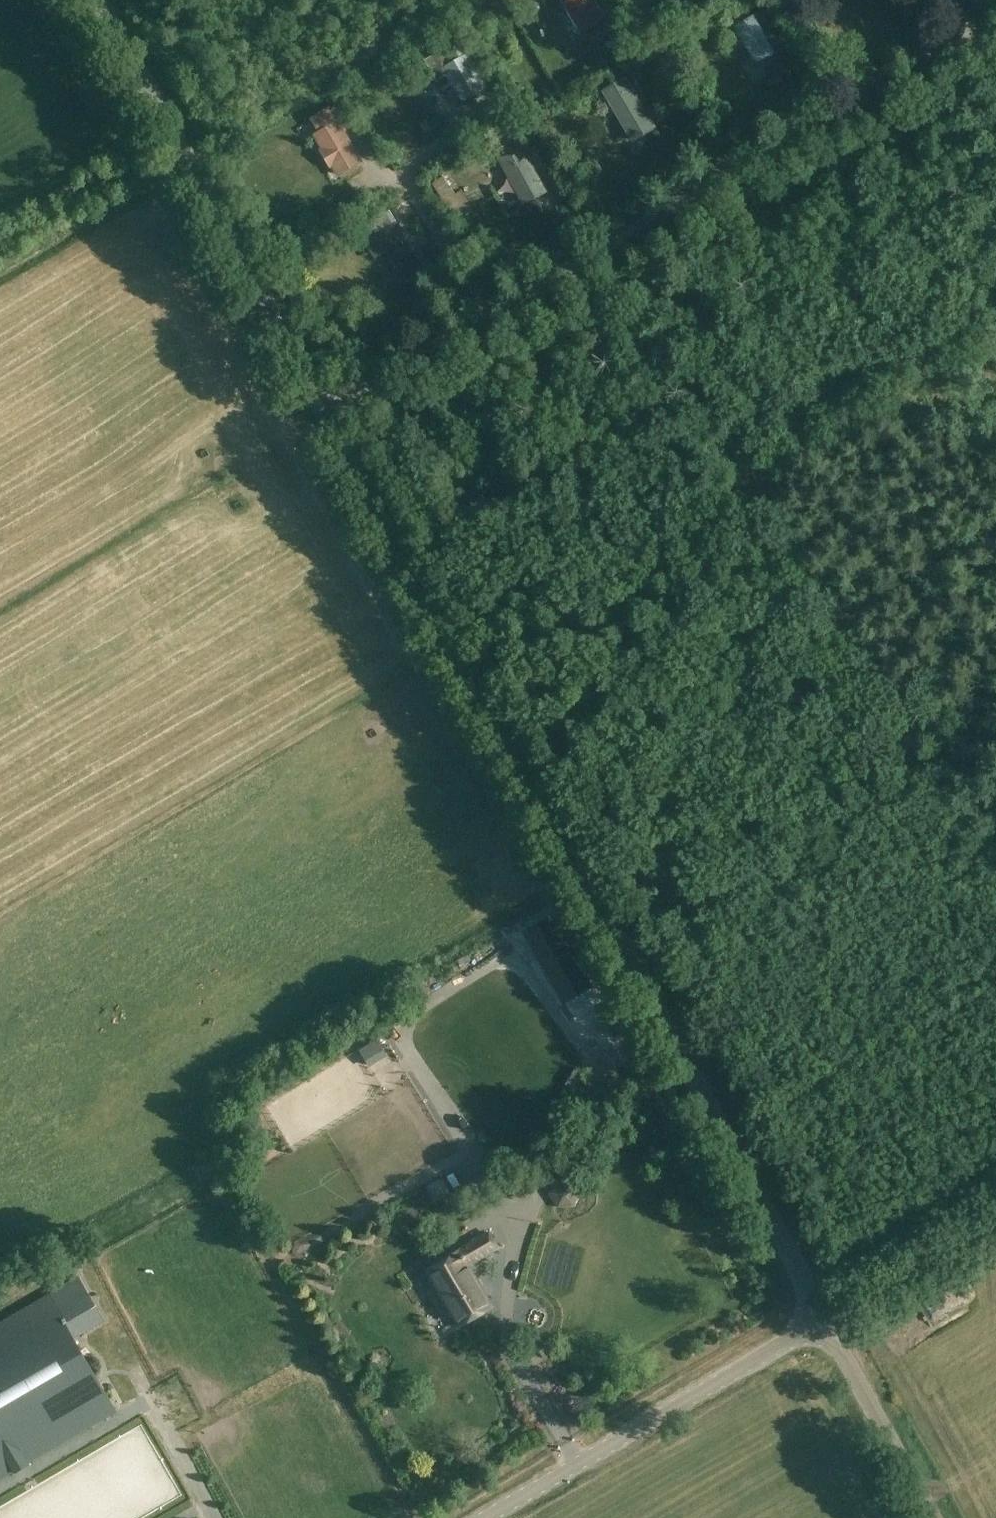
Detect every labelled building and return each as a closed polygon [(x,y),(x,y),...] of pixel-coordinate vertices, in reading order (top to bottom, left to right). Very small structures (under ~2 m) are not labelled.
[(604,17),(593,0),(563,0),(581,31),(604,17)] [(757,65),(784,49),(763,12),(735,28),(757,65)] [(485,88),(459,44),(447,51),(454,64),(444,70),(462,101),(485,88)] [(633,139),(655,126),(625,77),(604,90),(611,102),(633,139)] [(339,176),(361,163),(329,110),(316,119),(327,136),(318,141),(339,176)] [(524,203),(547,191),(525,151),(502,164),(524,203)] [(376,234),(386,252),(402,278),(422,266),(397,222),(376,234)] [(375,258),(386,252),(376,234),(364,241),(375,258)] [(335,1114),(376,1183),(404,1167),(363,1098),(335,1114)] [(467,1265),(498,1247),(489,1232),(427,1269),(459,1325),(491,1306),(467,1265)] [(116,1411),(72,1336),(79,1331),(81,1334),(105,1320),(79,1277),(0,1323),(0,1479),(116,1411)]
